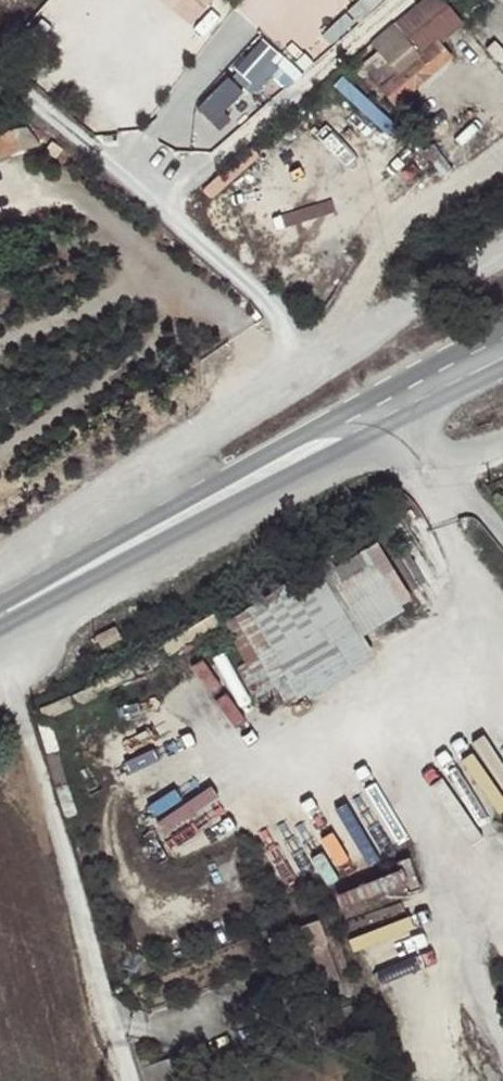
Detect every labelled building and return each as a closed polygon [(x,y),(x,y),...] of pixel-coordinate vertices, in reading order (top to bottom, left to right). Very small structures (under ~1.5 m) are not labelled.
[(217,0),(168,0),(195,24),(217,0)] [(371,43),(378,52),(363,65),(395,104),(451,58),(439,44),(463,23),(444,0),(425,0),(371,43)] [(238,64),(261,89),(291,60),(268,36),(238,64)] [(218,119),(247,87),(232,73),(203,106),(218,119)] [(25,127),(12,131),(0,134),(0,157),(19,151),(40,145),(25,127)] [(386,540),(234,616),(279,705),(372,659),(358,632),(418,603),(386,540)] [(116,627),(96,636),(101,647),(122,638),(116,627)] [(348,916),(415,889),(406,868),(339,894),(348,916)] [(319,919),(269,938),(292,1002),(342,984),(319,919)]
